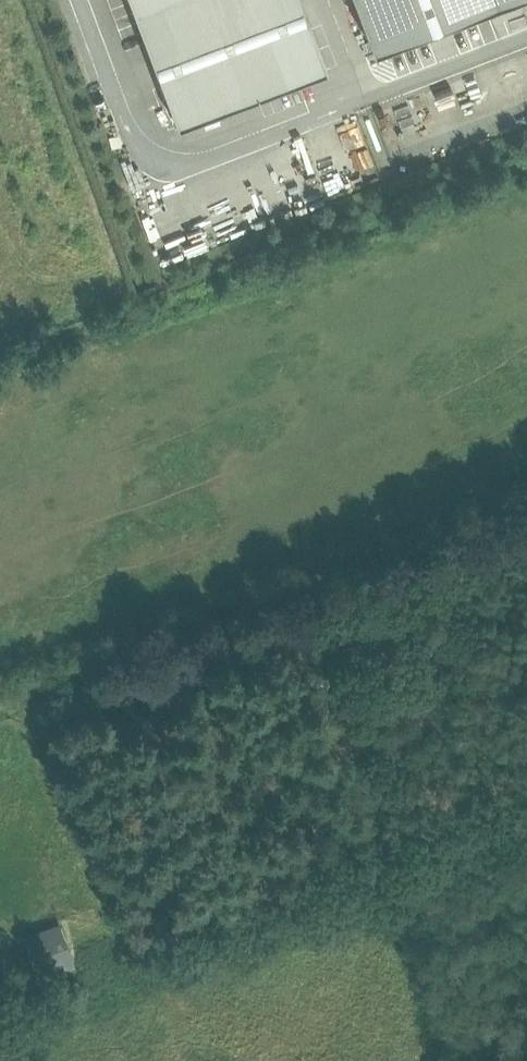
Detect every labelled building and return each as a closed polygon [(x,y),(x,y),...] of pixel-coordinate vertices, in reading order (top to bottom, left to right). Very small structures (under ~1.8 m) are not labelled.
[(172,142),(333,81),(302,0),(117,0),(172,142)] [(369,74),(526,12),(526,0),(340,0),(369,74)]
